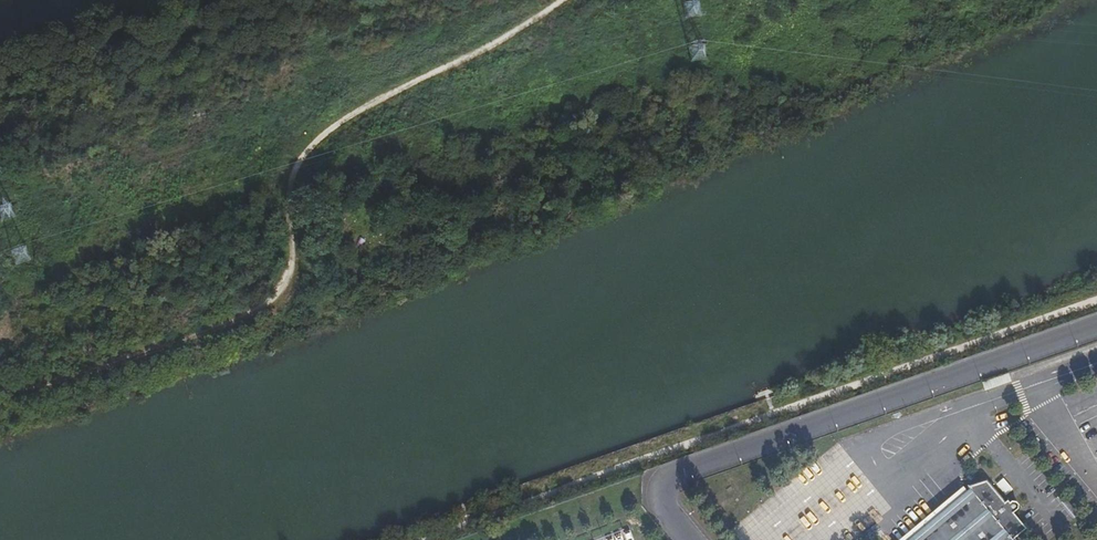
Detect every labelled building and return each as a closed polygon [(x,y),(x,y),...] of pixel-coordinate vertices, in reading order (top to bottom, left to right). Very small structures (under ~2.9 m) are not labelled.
[(841,444),(845,450),(853,443),(849,438),(841,444)] [(1003,477),(996,483),(1005,495),(1012,490),(1003,477)] [(1028,530),(1016,514),(1020,510),(1021,506),(1019,504),(1016,503),(1013,506),(1011,503),(1006,507),(989,487),(976,488),(975,492),(917,539),(1016,539),(1028,530)] [(1055,529),(1060,535),(1070,527),(1065,521),(1055,529)]
